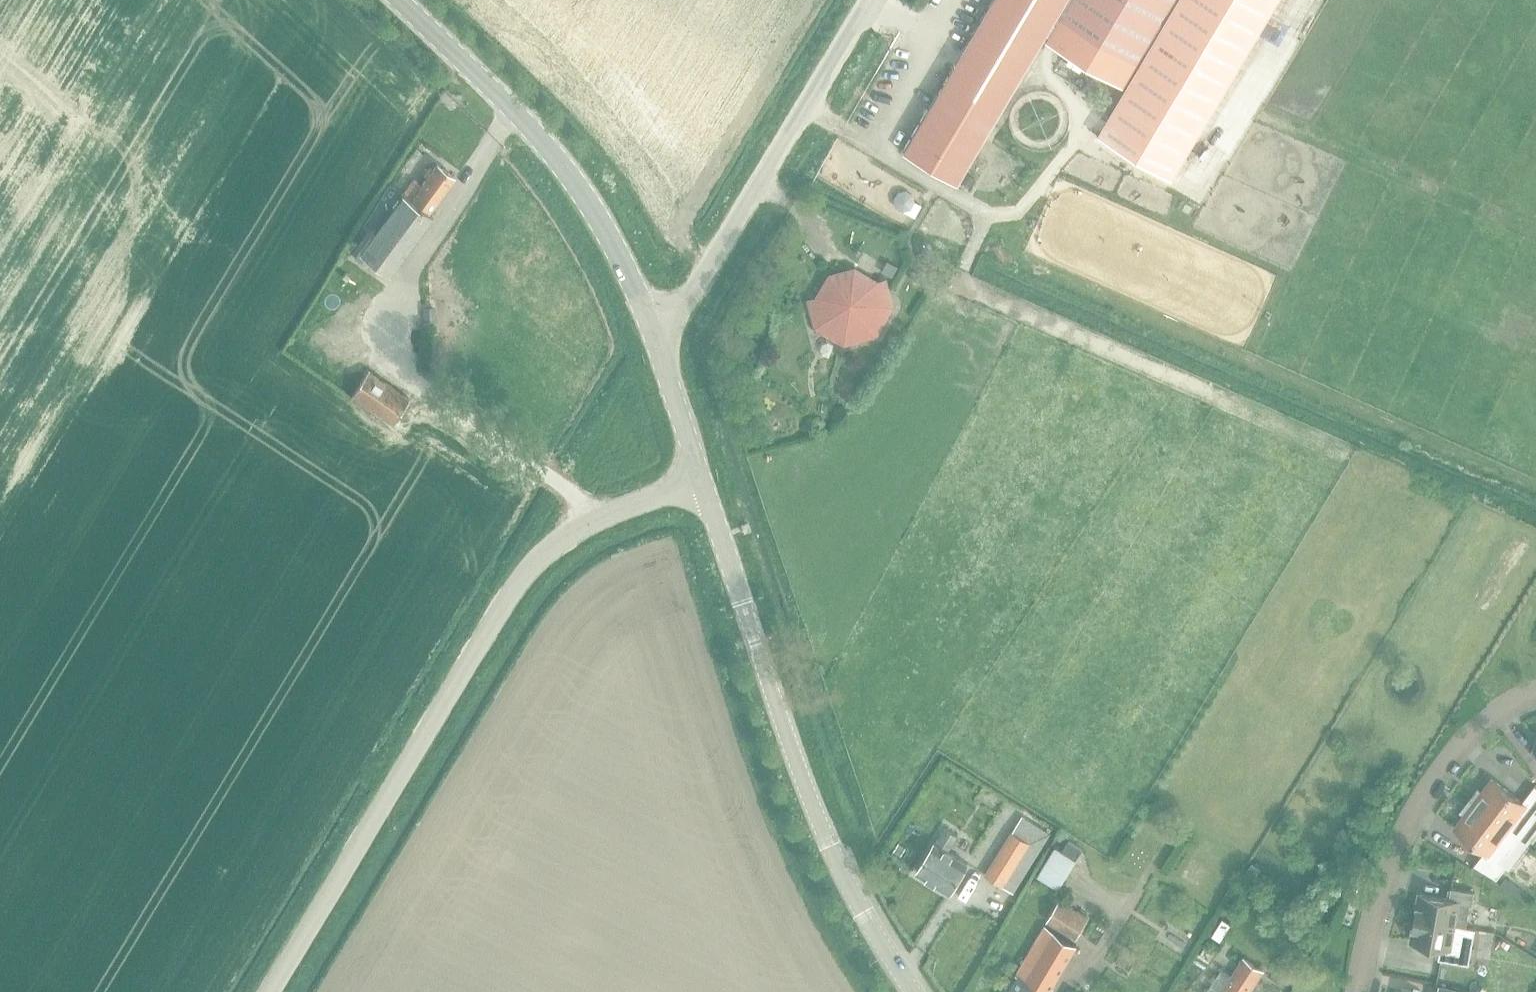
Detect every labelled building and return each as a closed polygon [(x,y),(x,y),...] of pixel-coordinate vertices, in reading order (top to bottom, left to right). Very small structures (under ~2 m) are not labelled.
[(902,151),(956,183),(1064,0),(991,0),(902,151)] [(1049,34),(1126,79),(1173,0),(1069,0),(1049,34)] [(1097,135),(1170,178),(1276,0),(1177,0),(1097,135)] [(430,155),(404,191),(405,192),(428,209),(430,209),(456,174),(430,155)] [(377,248),(402,262),(425,221),(400,207),(377,248)] [(830,275),(818,296),(824,320),(845,332),(869,326),(881,305),(875,282),(873,280),(854,269),(830,275)] [(352,395),(391,422),(408,397),(369,370),(352,395)] [(1473,802),(1519,837),(1532,820),(1530,819),(1535,812),(1535,786),(1535,784),(1532,788),(1533,788),(1526,797),(1523,801),(1492,777),(1473,802)] [(1519,837),(1473,802),(1454,827),(1485,850),(1483,853),(1484,853),(1477,862),(1477,861),(1475,864),(1497,877),(1506,865),(1499,860),(1505,852),(1507,853),(1519,837)] [(917,870),(951,892),(969,863),(949,850),(958,837),(944,828),(917,870)] [(985,872),(1003,884),(1029,842),(1012,831),(985,872)] [(1038,875),(1059,888),(1077,859),(1056,846),(1038,875)] [(1420,893),(1415,917),(1456,925),(1466,926),(1470,904),(1472,904),(1475,891),(1451,887),(1449,899),(1420,893)] [(1049,920),(1076,936),(1087,915),(1061,900),(1049,920)] [(1415,917),(1411,941),(1441,947),(1438,958),(1462,962),(1469,964),(1475,928),(1466,926),(1456,925),(1415,917)] [(1078,946),(1045,926),(1016,973),(1020,976),(1010,991),(1050,991),(1078,946)] [(1265,969),(1243,955),(1231,974),(1222,968),(1206,991),(1251,991),(1265,969)]
